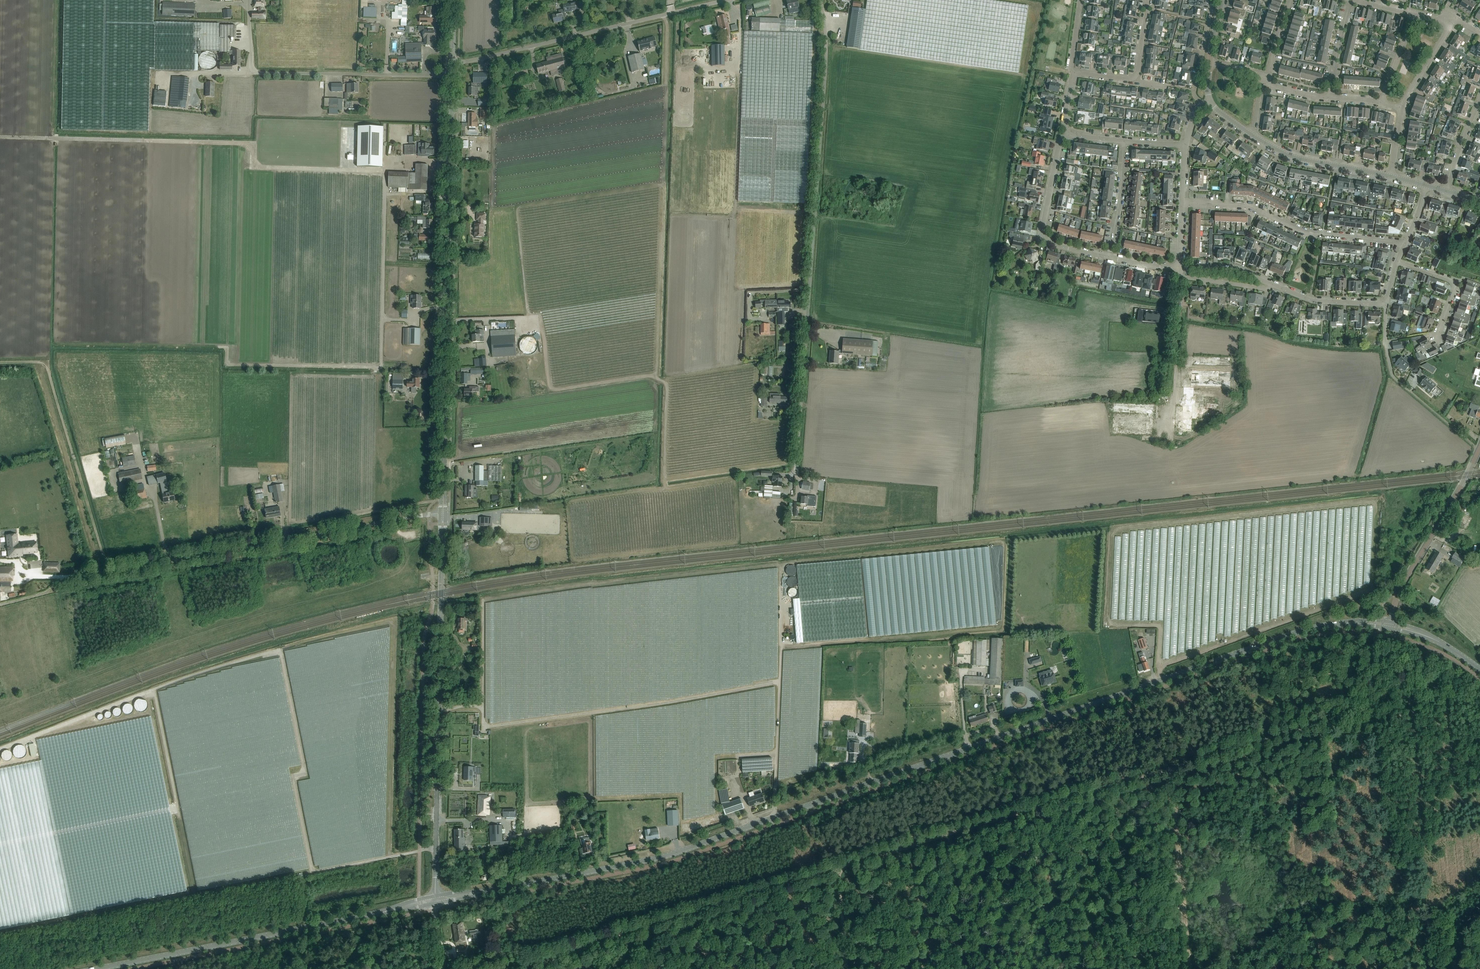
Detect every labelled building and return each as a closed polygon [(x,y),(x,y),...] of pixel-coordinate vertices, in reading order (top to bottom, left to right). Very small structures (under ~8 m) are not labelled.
[(153,22),(154,0),(64,0),(63,21),(62,69),(61,130),(149,131),(150,70),(193,71),(193,51),(219,51),(219,53),(229,53),(229,51),(230,51),(230,38),(236,38),(236,25),(219,25),(219,23),(174,22),(153,22)] [(254,6),(258,6),(258,12),(252,12),(252,18),(259,17),(259,18),(265,18),(265,11),(262,11),(262,12),(261,12),(261,6),(264,6),(264,3),(260,3),(260,0),(254,0),(254,6)] [(770,0),(761,0),(753,2),(754,9),(771,5),(770,0)] [(787,1),(789,9),(789,11),(793,10),(794,12),(800,11),(799,7),(797,0),(791,0),(787,1)] [(853,8),(847,47),(1019,72),(1028,6),(988,0),(867,0),(866,10),(853,8)] [(1127,6),(1138,8),(1139,8),(1140,3),(1138,2),(1139,0),(1128,0),(1127,6)] [(1243,0),(1242,0),(1241,3),(1235,1),(1234,8),(1238,9),(1243,10),(1245,11),(1246,7),(1248,8),(1249,2),(1243,0)] [(1310,6),(1316,7),(1315,10),(1319,11),(1320,4),(1317,4),(1318,0),(1311,0),(1310,6)] [(1329,10),(1331,2),(1324,0),(1323,5),(1320,4),(1319,11),(1317,17),(1321,18),(1322,11),(1324,12),(1325,10),(1329,10)] [(1424,6),(1429,7),(1429,8),(1436,9),(1438,1),(1432,0),(1426,0),(1425,3),(1424,6)] [(1468,2),(1469,0),(1458,0),(1456,4),(1463,8),(1462,10),(1469,15),(1475,6),(1468,2)] [(1168,3),(1166,3),(1158,1),(1156,1),(1155,6),(1157,6),(1156,9),(1166,11),(1168,3)] [(194,16),(195,3),(163,2),(162,4),(160,4),(160,10),(163,10),(162,14),(194,16)] [(575,2),(563,5),(564,9),(565,13),(565,12),(576,10),(580,9),(579,2),(575,2)] [(1337,3),(1331,2),(1329,10),(1335,12),(1334,14),(1338,15),(1339,9),(1336,8),(1337,3)] [(1278,13),(1280,7),(1272,4),(1270,10),(1278,13)] [(1088,7),(1087,11),(1088,11),(1088,17),(1099,19),(1099,14),(1098,13),(1099,8),(1098,8),(1094,7),(1094,6),(1091,5),(1091,7),(1089,6),(1089,7),(1088,7)] [(400,19),(403,19),(403,27),(409,27),(409,6),(400,6),(400,19)] [(771,14),(769,6),(755,9),(757,17),(771,14)] [(1200,10),(1201,7),(1194,6),(1194,10),(1192,11),(1188,10),(1187,14),(1186,13),(1185,17),(1193,18),(1193,15),(1202,17),(1204,11),(1200,10)] [(364,7),(364,17),(377,17),(377,7),(364,7)] [(426,16),(422,16),(422,22),(435,22),(435,16),(436,8),(426,7),(426,16)] [(559,10),(559,14),(553,15),(554,23),(564,21),(563,17),(566,16),(565,12),(565,13),(564,9),(559,10)] [(1244,17),(1246,11),(1245,11),(1243,10),(1238,9),(1237,12),(1232,10),(1230,16),(1239,19),(1240,16),(1244,17)] [(1356,13),(1354,19),(1358,20),(1360,21),(1360,18),(1365,19),(1367,10),(1360,9),(1359,14),(1356,13)] [(1136,18),(1137,13),(1125,10),(1123,18),(1124,18),(1132,20),(1133,17),(1136,18)] [(1367,10),(1365,19),(1371,21),(1370,23),(1373,24),(1375,17),(1372,17),(1373,12),(1367,10)] [(1165,18),(1165,17),(1166,14),(1156,12),(1155,15),(1154,15),(1153,20),(1164,22),(1165,22),(1166,21),(1166,20),(1166,19),(1165,18)] [(1269,12),(1267,17),(1276,20),(1278,15),(1269,12)] [(1296,13),(1294,18),(1303,21),(1304,15),(1296,13)] [(1375,17),(1373,24),(1377,25),(1380,23),(1383,24),(1385,15),(1379,13),(1378,18),(1375,17)] [(719,16),(716,17),(720,30),(723,29),(725,29),(727,35),(731,34),(728,23),(726,15),(719,16)] [(1385,15),(1383,24),(1389,25),(1389,27),(1387,32),(1391,33),(1391,31),(1392,28),(1394,22),(1390,21),(1392,16),(1385,15)] [(1238,23),(1239,19),(1230,16),(1228,22),(1234,24),(1233,27),(1238,29),(1237,29),(1240,30),(1242,24),(1238,23)] [(738,201),(806,204),(813,21),(780,19),(776,19),(752,18),(750,18),(750,23),(752,23),(752,32),(744,32),(741,130),(740,130),(738,201)] [(1124,18),(1122,26),(1125,27),(1133,29),(1134,23),(1131,23),(1132,20),(1124,18)] [(1305,22),(1303,21),(1294,18),(1292,23),(1301,26),(1303,27),(1305,22)] [(1392,28),(1391,31),(1395,31),(1395,29),(1396,29),(1398,28),(1398,27),(1402,28),(1404,19),(1398,18),(1396,23),(1394,22),(1392,28)] [(1086,21),(1085,25),(1087,25),(1086,31),(1097,32),(1098,27),(1097,27),(1097,21),(1096,21),(1087,20),(1087,21),(1086,21)] [(1190,29),(1189,33),(1195,34),(1196,31),(1199,32),(1201,26),(1191,24),(1191,21),(1187,20),(1186,23),(1185,23),(1185,26),(1188,27),(1190,29)] [(1237,32),(1237,29),(1238,29),(1233,27),(1228,26),(1227,32),(1232,33),(1231,37),(1239,39),(1240,33),(1237,32)] [(1271,36),(1272,30),(1264,28),(1262,33),(1270,36),(1271,36)] [(422,62),(421,45),(425,45),(430,45),(430,38),(435,38),(435,31),(424,31),(424,38),(425,38),(425,43),(421,43),(406,44),(407,62),(422,62)] [(1387,32),(1386,35),(1388,36),(1386,42),(1394,45),(1397,39),(1392,38),(1393,34),(1391,33),(1387,32)] [(1195,37),(1195,34),(1189,33),(1188,36),(1186,38),(1182,37),(1182,41),(1197,44),(1198,38),(1195,37)] [(1084,34),(1084,39),(1085,39),(1084,45),(1095,46),(1096,41),(1093,41),(1094,35),(1085,34),(1085,35),(1084,34)] [(1456,35),(1453,40),(1461,45),(1463,41),(1467,44),(1471,38),(1464,34),(1462,38),(1456,35)] [(1150,35),(1149,40),(1150,40),(1150,43),(1157,45),(1158,45),(1159,44),(1160,37),(1158,37),(1150,35)] [(656,46),(654,37),(649,38),(649,40),(645,41),(638,42),(640,51),(652,48),(651,47),(656,46)] [(1132,44),(1133,39),(1131,38),(1131,39),(1125,37),(1123,37),(1121,37),(1120,41),(1119,41),(1118,44),(1122,45),(1129,46),(1130,44),(1132,44)] [(1265,37),(1263,44),(1269,46),(1271,39),(1265,37)] [(1196,49),(1197,44),(1182,41),(1179,40),(1179,43),(1181,44),(1185,45),(1186,47),(1186,50),(1192,52),(1193,49),(1196,49)] [(1459,48),(1461,45),(1453,40),(1450,45),(1455,49),(1454,51),(1458,54),(1459,55),(1462,50),(1459,48)] [(1383,41),(1380,46),(1382,47),(1380,50),(1386,52),(1387,50),(1392,51),(1394,45),(1386,42),(1383,41)] [(1231,42),(1231,45),(1227,44),(1226,48),(1222,47),(1219,56),(1226,57),(1227,52),(1230,53),(1233,45),(1233,42),(1231,42)] [(1479,46),(1474,43),(1469,51),(1477,57),(1478,54),(1479,55),(1479,44),(1479,46)] [(725,67),(724,45),(712,45),(712,67),(725,67)] [(1238,47),(1233,45),(1230,53),(1234,54),(1232,59),(1238,61),(1241,52),(1237,51),(1238,47)] [(1147,49),(1147,54),(1148,55),(1148,54),(1155,55),(1156,55),(1158,56),(1159,48),(1150,46),(1149,49),(1147,49)] [(1250,49),(1248,59),(1252,60),(1251,62),(1260,64),(1262,56),(1258,55),(1259,51),(1250,49)] [(1456,58),(1458,54),(1454,51),(1453,51),(1451,53),(1446,49),(1442,55),(1450,60),(1453,56),(1456,58)] [(1191,55),(1192,52),(1186,50),(1185,54),(1183,55),(1179,55),(1178,58),(1194,61),(1195,55),(1191,55)] [(1291,58),(1293,52),(1284,50),(1283,55),(1291,58)] [(1379,53),(1377,59),(1379,60),(1387,63),(1390,57),(1385,55),(1386,52),(1380,50),(1379,53)] [(230,51),(229,51),(229,53),(229,54),(233,54),(233,66),(240,66),(240,51),(230,51)] [(1078,53),(1077,61),(1082,62),(1081,65),(1085,66),(1087,54),(1087,52),(1083,51),(1082,52),(1081,54),(1078,53)] [(1095,55),(1096,52),(1092,52),(1089,54),(1089,55),(1087,54),(1085,66),(1089,66),(1090,63),(1091,63),(1092,61),(1095,62),(1095,55)] [(1103,68),(1104,56),(1102,56),(1102,55),(1101,53),(1096,52),(1095,55),(1095,62),(1098,62),(1097,64),(1099,64),(1099,67),(1103,68)] [(1104,56),(1103,68),(1107,68),(1107,65),(1109,65),(1109,63),(1112,64),(1113,55),(1104,53),(1104,56)] [(566,71),(561,54),(547,58),(548,62),(537,65),(539,73),(550,70),(552,75),(566,71)] [(645,69),(641,54),(628,57),(632,72),(645,69)] [(1122,56),(1113,55),(1112,64),(1115,64),(1115,66),(1116,66),(1116,69),(1120,70),(1121,59),(1122,59),(1122,56)] [(1450,60),(1442,55),(1439,60),(1445,64),(1443,66),(1444,67),(1449,69),(1451,65),(1448,63),(1450,60)] [(1192,67),(1194,61),(1178,58),(1178,62),(1181,62),(1183,64),(1182,68),(1189,69),(1189,66),(1192,67)] [(1130,60),(1122,59),(1121,59),(1120,70),(1124,70),(1124,67),(1126,67),(1126,66),(1129,66),(1130,60)] [(1374,65),(1373,68),(1379,71),(1380,67),(1385,69),(1387,63),(1379,60),(1377,66),(1374,65)] [(1465,71),(1467,72),(1471,73),(1479,77),(1479,76),(1479,70),(1475,69),(1477,66),(1468,62),(1466,67),(1465,71)] [(1447,74),(1449,70),(1449,69),(1444,67),(1443,69),(1437,66),(1433,71),(1442,76),(1444,72),(1447,74)] [(1188,72),(1189,69),(1182,68),(1181,72),(1179,73),(1175,72),(1175,76),(1190,79),(1191,73),(1188,72)] [(1439,79),(1442,76),(1433,71),(1430,76),(1436,80),(1434,82),(1440,86),(1442,81),(1439,79)] [(1463,75),(1462,80),(1470,83),(1471,80),(1478,82),(1479,77),(1471,73),(1467,72),(1466,76),(1463,75)] [(473,73),(473,83),(474,83),(474,87),(469,87),(469,96),(477,96),(477,92),(478,92),(478,83),(487,83),(487,73),(473,73)] [(186,102),(189,78),(172,76),(169,107),(178,107),(179,101),(186,102)] [(1189,85),(1190,79),(1175,76),(1174,79),(1178,80),(1179,82),(1179,86),(1185,87),(1186,84),(1189,85)] [(1060,84),(1055,83),(1056,80),(1047,78),(1046,84),(1050,85),(1049,90),(1058,92),(1060,84)] [(560,92),(565,90),(562,79),(556,80),(560,92)] [(1469,86),(1470,83),(1462,80),(1460,83),(1461,85),(1463,86),(1461,89),(1473,94),(1476,88),(1469,86)] [(1083,83),(1082,87),(1084,87),(1082,93),(1087,94),(1087,96),(1092,97),(1092,95),(1093,95),(1094,90),(1092,90),(1093,84),(1090,83),(1091,82),(1086,81),(1086,83),(1085,82),(1084,83),(1083,83)] [(1437,90),(1440,86),(1434,82),(1433,85),(1427,81),(1424,86),(1432,91),(1434,88),(1437,90)] [(214,97),(214,83),(206,82),(206,96),(214,97)] [(343,92),(343,84),(332,84),(332,92),(343,92)] [(351,84),(349,84),(347,84),(347,93),(348,93),(358,93),(359,84),(351,84)] [(1112,87),(1113,86),(1107,85),(1107,87),(1104,87),(1103,94),(1106,95),(1106,94),(1111,94),(1112,87)] [(1432,91),(1424,86),(1421,91),(1426,95),(1425,98),(1426,99),(1430,101),(1433,97),(1430,95),(1432,91)] [(1138,89),(1133,89),(1132,89),(1132,90),(1132,97),(1137,97),(1137,98),(1139,99),(1140,93),(1137,92),(1138,89)] [(1473,94),(1461,89),(1458,98),(1464,100),(1465,97),(1471,100),(1473,94)] [(167,91),(155,90),(153,105),(165,106),(167,91)] [(1149,92),(1149,91),(1144,90),(1143,93),(1140,93),(1139,99),(1139,101),(1142,101),(1142,100),(1147,101),(1147,100),(1147,99),(1149,92)] [(1177,98),(1177,101),(1183,103),(1184,100),(1187,101),(1188,95),(1173,91),(1172,95),(1176,96),(1177,98)] [(1044,105),(1055,107),(1057,99),(1048,97),(1048,93),(1042,92),(1041,98),(1046,99),(1044,105)] [(1165,103),(1167,96),(1164,95),(1164,94),(1159,93),(1159,94),(1157,101),(1158,101),(1162,102),(1162,103),(1165,103)] [(1080,101),(1078,107),(1081,108),(1080,110),(1085,111),(1086,109),(1089,110),(1090,104),(1095,105),(1096,99),(1084,96),(1083,102),(1080,101)] [(1426,99),(1425,98),(1418,96),(1416,101),(1424,104),(1426,99)] [(343,99),(339,98),(325,98),(325,106),(329,106),(329,114),(338,114),(338,113),(342,113),(342,110),(343,110),(343,99)] [(1463,103),(1464,100),(1458,98),(1456,103),(1460,104),(1458,108),(1467,111),(1469,105),(1463,103)] [(1182,106),(1183,103),(1177,101),(1176,105),(1174,106),(1170,105),(1169,109),(1184,112),(1186,106),(1182,106)] [(1422,109),(1424,104),(1416,101),(1414,106),(1422,109)] [(1303,112),(1302,114),(1307,116),(1310,116),(1312,109),(1309,108),(1310,105),(1305,104),(1303,112)] [(1267,105),(1266,112),(1273,113),(1274,113),(1276,113),(1277,113),(1278,107),(1275,106),(1267,105)] [(1421,114),(1422,109),(1414,106),(1412,111),(1421,115),(1421,114)] [(481,107),(481,118),(487,118),(487,122),(487,126),(491,126),(491,122),(491,107),(481,107)] [(1040,131),(1050,133),(1051,129),(1050,129),(1052,122),(1053,118),(1050,117),(1051,110),(1044,108),(1043,115),(1040,114),(1039,119),(1043,120),(1041,127),(1040,131)] [(1353,118),(1353,109),(1348,108),(1348,109),(1345,109),(1344,119),(1347,119),(1347,117),(1350,118),(1349,121),(1353,121),(1353,118)] [(1465,117),(1467,111),(1458,108),(1457,112),(1454,110),(1452,115),(1458,117),(1459,115),(1465,117)] [(1103,114),(1092,113),(1078,111),(1078,115),(1077,115),(1076,123),(1084,124),(1085,117),(1086,118),(1086,119),(1091,119),(1091,118),(1095,119),(1095,117),(1103,118),(1103,114)] [(1425,116),(1421,114),(1421,115),(1412,111),(1410,117),(1418,120),(1424,121),(1425,119),(1424,119),(1425,116)] [(469,113),(468,127),(476,127),(476,126),(478,126),(478,119),(476,119),(476,113),(469,113)] [(1104,114),(1102,129),(1103,127),(1105,128),(1111,129),(1112,118),(1107,117),(1107,114),(1104,114)] [(1174,118),(1173,121),(1169,120),(1168,123),(1170,123),(1181,126),(1182,120),(1179,119),(1180,116),(1174,115),(1173,118),(1174,118)] [(1387,125),(1387,128),(1392,129),(1391,130),(1394,131),(1394,125),(1393,125),(1395,117),(1389,116),(1387,125)] [(1264,124),(1272,125),(1274,126),(1275,123),(1272,123),(1273,119),(1265,117),(1264,124)] [(1446,126),(1449,128),(1457,131),(1457,130),(1458,129),(1460,125),(1455,123),(1456,120),(1450,117),(1446,126)] [(1211,131),(1217,123),(1214,121),(1213,122),(1211,120),(1207,125),(1204,123),(1199,131),(1202,133),(1204,130),(1206,132),(1208,129),(1211,131)] [(1181,126),(1170,123),(1169,126),(1168,126),(1167,131),(1175,133),(1176,130),(1179,131),(1181,126)] [(1219,125),(1217,123),(1211,131),(1209,134),(1211,136),(1211,137),(1216,141),(1220,135),(1217,133),(1221,128),(1219,126),(1219,125)] [(1161,136),(1162,125),(1159,125),(1159,126),(1153,125),(1152,134),(1158,135),(1158,131),(1161,132),(1160,136),(1161,136)] [(1457,131),(1449,128),(1446,126),(1442,135),(1448,138),(1450,135),(1455,137),(1457,133),(1456,133),(1456,131),(1457,131)] [(358,127),(357,167),(383,167),(384,127),(358,127)] [(1290,132),(1289,140),(1289,142),(1293,142),(1293,141),(1294,141),(1295,135),(1296,135),(1300,135),(1301,129),(1297,128),(1297,131),(1295,130),(1295,131),(1294,130),(1293,131),(1293,132),(1290,132)] [(1309,137),(1306,137),(1307,135),(1306,134),(1305,133),(1304,133),(1304,130),(1301,129),(1300,135),(1303,136),(1302,139),(1303,139),(1302,145),(1308,146),(1309,137)] [(1227,143),(1233,134),(1230,132),(1230,134),(1227,132),(1223,137),(1220,135),(1216,141),(1222,145),(1224,141),(1227,143)] [(1236,136),(1233,134),(1227,143),(1230,145),(1227,149),(1233,152),(1237,147),(1234,145),(1238,139),(1235,137),(1236,136)] [(1309,137),(1308,146),(1313,147),(1314,142),(1318,143),(1320,135),(1316,134),(1315,136),(1310,135),(1309,137)] [(1320,135),(1318,143),(1321,144),(1321,146),(1322,146),(1321,151),(1327,152),(1328,143),(1329,139),(1323,138),(1323,135),(1320,135)] [(1042,141),(1042,138),(1034,136),(1033,144),(1037,144),(1036,149),(1048,151),(1048,148),(1047,148),(1048,142),(1042,141)] [(1438,144),(1437,147),(1450,151),(1450,150),(1449,150),(1450,148),(1451,148),(1452,145),(1446,143),(1447,140),(1441,138),(1440,142),(1439,144),(1438,144)] [(1337,149),(1339,140),(1333,139),(1332,140),(1331,143),(1328,143),(1327,152),(1332,153),(1333,148),(1337,149)] [(1349,156),(1351,144),(1345,143),(1345,142),(1342,141),(1340,149),(1344,150),(1344,155),(1349,156)] [(1244,155),(1250,146),(1247,144),(1246,145),(1243,143),(1239,149),(1237,147),(1233,152),(1241,158),(1244,155)] [(1479,143),(1477,147),(1471,144),(1469,147),(1470,148),(1470,149),(1469,149),(1469,150),(1477,153),(1478,154),(1479,150),(1479,144),(1479,143)] [(429,147),(429,144),(423,144),(422,154),(434,155),(434,147),(429,147)] [(1079,153),(1080,144),(1074,144),(1074,147),(1071,146),(1070,155),(1076,156),(1076,153),(1079,153)] [(1360,151),(1361,145),(1355,144),(1355,145),(1351,144),(1349,156),(1355,157),(1355,152),(1360,153),(1360,151)] [(416,145),(405,145),(405,154),(416,154),(416,145)] [(1252,148),(1250,146),(1244,155),(1246,157),(1244,160),(1249,164),(1250,163),(1253,165),(1257,160),(1256,160),(1251,156),(1254,151),(1251,149),(1252,148)] [(1449,151),(1450,151),(1437,147),(1436,153),(1437,153),(1436,157),(1442,158),(1443,155),(1448,157),(1449,153),(1448,153),(1449,151)] [(1114,148),(1109,148),(1107,157),(1111,157),(1110,160),(1116,160),(1117,152),(1114,151),(1114,148)] [(1196,153),(1194,159),(1202,162),(1202,163),(1203,164),(1204,164),(1205,164),(1206,163),(1207,158),(1205,155),(1204,155),(1205,152),(1200,150),(1197,149),(1196,153)] [(1477,153),(1469,150),(1468,152),(1467,152),(1466,155),(1471,157),(1470,160),(1477,163),(1479,158),(1479,157),(1479,154),(1478,154),(1477,153)] [(1211,151),(1207,156),(1214,161),(1218,156),(1211,151)] [(1040,156),(1040,153),(1033,152),(1032,156),(1036,157),(1035,164),(1043,166),(1044,164),(1043,164),(1044,157),(1040,156)] [(1261,169),(1267,159),(1263,156),(1260,161),(1257,159),(1256,160),(1257,160),(1253,165),(1252,166),(1255,169),(1256,167),(1261,169)] [(1414,170),(1416,161),(1413,160),(1413,159),(1411,158),(1411,157),(1406,156),(1405,162),(1409,163),(1408,168),(1411,169),(1412,168),(1413,169),(1414,170)] [(1272,162),(1267,159),(1261,169),(1266,173),(1265,173),(1269,175),(1272,169),(1269,167),(1272,162)] [(1425,167),(1426,161),(1423,160),(1422,161),(1420,161),(1420,162),(1416,161),(1414,170),(1415,169),(1416,170),(1416,171),(1420,172),(1421,166),(1425,167)] [(1435,164),(1430,162),(1426,161),(1425,167),(1428,168),(1426,173),(1430,174),(1430,173),(1432,174),(1432,175),(1435,166),(1435,164)] [(1469,170),(1471,163),(1463,161),(1461,167),(1469,170)] [(427,190),(428,164),(416,164),(416,173),(389,172),(389,187),(398,187),(398,192),(405,192),(406,188),(409,188),(409,189),(427,190)] [(1279,178),(1283,167),(1277,165),(1276,170),(1272,169),(1269,175),(1273,177),(1274,176),(1279,178)] [(1443,172),(1445,166),(1441,165),(1441,166),(1439,166),(1438,167),(1435,166),(1432,175),(1433,175),(1433,174),(1435,175),(1435,176),(1438,177),(1440,171),(1443,172)] [(1065,166),(1064,172),(1069,173),(1069,176),(1077,177),(1078,174),(1077,174),(1078,168),(1075,168),(1065,166)] [(1288,168),(1283,167),(1279,178),(1284,180),(1284,182),(1288,183),(1289,178),(1290,175),(1286,174),(1288,168)] [(1033,175),(1033,179),(1042,181),(1042,177),(1043,177),(1043,174),(1036,172),(1037,170),(1030,168),(1029,174),(1033,175)] [(1106,175),(1105,179),(1114,180),(1115,174),(1112,174),(1112,170),(1104,169),(1103,175),(1106,175)] [(1208,170),(1201,169),(1201,173),(1195,173),(1194,180),(1203,180),(1204,176),(1208,176),(1208,170)] [(1465,185),(1467,178),(1472,180),(1474,175),(1471,174),(1466,172),(1465,175),(1459,173),(1457,180),(1461,181),(1460,183),(1465,185)] [(1175,176),(1175,173),(1168,173),(1168,174),(1165,174),(1165,183),(1173,184),(1174,176),(1175,176)] [(1323,185),(1325,176),(1319,175),(1317,183),(1317,187),(1319,188),(1320,184),(1323,185)] [(1080,178),(1077,177),(1069,176),(1068,179),(1063,178),(1061,184),(1074,186),(1075,180),(1079,181),(1080,178)] [(1230,180),(1229,188),(1230,188),(1230,192),(1232,192),(1234,190),(1235,192),(1234,193),(1233,195),(1251,196),(1252,196),(1286,212),(1290,204),(1260,190),(1263,183),(1261,182),(1257,189),(1254,187),(1243,187),(1243,185),(1240,185),(1240,180),(1239,180),(1239,178),(1235,177),(1235,180),(1230,180)] [(1343,189),(1345,180),(1339,178),(1338,182),(1335,181),(1334,189),(1337,190),(1337,188),(1343,189)] [(1041,184),(1042,181),(1033,179),(1032,182),(1027,181),(1026,188),(1033,189),(1034,186),(1041,188),(1041,184)] [(1203,184),(1203,180),(1194,180),(1194,187),(1200,187),(1200,190),(1207,191),(1208,184),(1203,184)] [(1352,193),(1354,181),(1345,180),(1343,189),(1349,190),(1348,192),(1352,193)] [(1361,193),(1363,183),(1354,181),(1352,193),(1355,193),(1355,192),(1361,193)] [(1369,195),(1371,184),(1368,183),(1368,184),(1363,183),(1361,193),(1366,194),(1366,195),(1369,195)] [(1073,192),(1074,186),(1061,184),(1060,189),(1066,190),(1065,193),(1071,195),(1072,191),(1073,192)] [(1378,196),(1380,186),(1375,185),(1371,184),(1369,195),(1369,199),(1372,199),(1372,198),(1378,200),(1378,196)] [(1387,199),(1390,187),(1386,187),(1380,186),(1378,196),(1384,197),(1384,198),(1387,199)] [(1396,200),(1399,191),(1393,189),(1393,188),(1390,187),(1387,199),(1390,200),(1390,199),(1396,200)] [(1035,201),(1034,202),(1038,203),(1039,195),(1035,194),(1036,191),(1032,190),(1019,188),(1018,192),(1020,192),(1019,197),(1026,199),(1027,194),(1030,195),(1029,200),(1035,201)] [(1404,204),(1407,192),(1404,191),(1404,192),(1399,191),(1396,200),(1401,202),(1401,203),(1404,204)] [(1411,193),(1407,192),(1404,204),(1408,205),(1408,203),(1413,205),(1416,195),(1410,194),(1411,193)] [(816,200),(816,203),(829,203),(829,201),(833,201),(833,193),(827,193),(827,195),(822,195),(822,198),(818,198),(818,200),(816,200)] [(1059,195),(1058,201),(1069,203),(1070,204),(1071,198),(1073,199),(1074,195),(1071,195),(1065,193),(1064,197),(1059,195)] [(1435,211),(1437,201),(1432,200),(1432,199),(1429,198),(1425,209),(1429,210),(1429,209),(1435,211)] [(433,210),(433,200),(426,200),(425,206),(424,206),(423,213),(428,213),(428,210),(433,210)] [(1172,206),(1173,201),(1164,200),(1164,206),(1160,206),(1159,209),(1174,210),(1174,206),(1172,206)] [(1058,201),(1057,207),(1060,207),(1059,211),(1070,213),(1071,209),(1068,209),(1069,203),(1058,201)] [(1437,201),(1435,211),(1440,213),(1442,209),(1444,209),(1446,203),(1443,202),(1443,203),(1437,201)] [(1027,217),(1028,217),(1031,217),(1032,209),(1035,209),(1036,206),(1019,203),(1018,206),(1025,208),(1023,216),(1027,217)] [(1452,216),(1455,206),(1449,205),(1449,204),(1446,203),(1444,209),(1443,215),(1446,215),(1446,214),(1452,216)] [(1297,218),(1301,211),(1296,208),(1297,206),(1294,205),(1288,216),(1291,218),(1292,217),(1294,218),(1294,217),(1297,218)] [(1460,208),(1455,206),(1452,216),(1458,218),(1459,214),(1462,215),(1465,209),(1460,207),(1460,208)] [(1302,222),(1306,213),(1301,211),(1297,218),(1300,220),(1300,221),(1302,222)] [(1323,220),(1324,212),(1319,212),(1319,213),(1315,212),(1314,216),(1314,215),(1314,216),(1313,223),(1313,224),(1316,224),(1316,226),(1318,226),(1322,227),(1323,220)] [(479,220),(478,224),(475,224),(475,237),(476,237),(476,238),(479,238),(479,237),(484,237),(484,224),(483,224),(483,220),(485,220),(485,214),(477,213),(477,220),(479,220)] [(1109,220),(1110,214),(1101,213),(1100,216),(1098,215),(1097,221),(1105,222),(1106,219),(1109,220)] [(1313,223),(1314,216),(1311,216),(1306,213),(1302,222),(1304,223),(1305,222),(1308,223),(1313,223)] [(1396,216),(1393,221),(1402,226),(1405,220),(1405,221),(1407,217),(1396,213),(1395,216),(1396,216)] [(1475,224),(1478,217),(1475,216),(1475,215),(1469,213),(1468,215),(1465,214),(1461,224),(1464,225),(1466,222),(1471,225),(1472,223),(1475,224)] [(418,216),(418,220),(418,224),(423,224),(423,228),(426,228),(426,227),(433,227),(433,220),(426,220),(426,216),(418,216)] [(1262,231),(1265,224),(1262,222),(1263,220),(1261,220),(1261,219),(1258,218),(1255,224),(1258,225),(1257,229),(1262,231)] [(1018,230),(1030,232),(1032,224),(1020,221),(1020,222),(1018,230)] [(1400,231),(1402,226),(1393,221),(1391,226),(1390,226),(1389,227),(1379,226),(1379,225),(1376,224),(1375,233),(1388,234),(1388,233),(1399,234),(1401,231),(1400,231)] [(1435,233),(1437,225),(1427,222),(1428,223),(1427,226),(1422,224),(1420,228),(1421,228),(1420,231),(1424,233),(1424,234),(1427,235),(1428,235),(1429,231),(1435,233)] [(1267,233),(1271,224),(1269,223),(1268,225),(1265,224),(1262,231),(1267,233)] [(1272,236),(1276,228),(1273,227),(1274,225),(1271,224),(1267,233),(1272,236)] [(1277,238),(1282,229),(1280,228),(1279,230),(1276,228),(1272,236),(1277,238)] [(1283,241),(1286,233),(1283,232),(1284,230),(1282,229),(1277,238),(1283,241)] [(1017,247),(1017,248),(1021,249),(1023,239),(1024,239),(1025,236),(1010,233),(1009,236),(1014,237),(1012,246),(1017,247)] [(1288,243),(1292,234),(1290,233),(1289,235),(1286,233),(1283,241),(1288,243)] [(1293,246),(1296,238),(1293,237),(1294,235),(1292,234),(1288,243),(1293,246)] [(1416,237),(1413,244),(1420,248),(1421,245),(1428,248),(1431,241),(1422,236),(1420,239),(1415,237),(1416,237)] [(1303,246),(1305,240),(1302,239),(1300,238),(1299,240),(1296,238),(1293,246),(1292,248),(1297,250),(1298,248),(1300,245),(1303,246)] [(1357,247),(1356,255),(1362,256),(1362,258),(1364,259),(1365,255),(1366,246),(1363,245),(1363,246),(1361,246),(1360,247),(1357,247)] [(1214,246),(1214,253),(1218,254),(1218,259),(1224,259),(1224,250),(1224,247),(1218,247),(1214,246)] [(1224,250),(1224,259),(1230,260),(1230,256),(1234,256),(1235,247),(1224,247),(1224,250)] [(1239,253),(1237,259),(1243,261),(1247,252),(1247,250),(1239,247),(1237,253),(1239,253)] [(1379,253),(1377,258),(1385,260),(1386,256),(1388,257),(1388,255),(1389,255),(1390,251),(1377,248),(1376,252),(1379,253)] [(1030,263),(1038,260),(1038,251),(1032,249),(1031,251),(1030,251),(1029,250),(1025,256),(1030,263)] [(1256,267),(1260,258),(1256,256),(1257,253),(1257,251),(1252,249),(1252,250),(1247,261),(1250,262),(1249,264),(1256,267)] [(1410,250),(1407,258),(1416,262),(1417,262),(1418,261),(1419,260),(1418,259),(1419,255),(1420,256),(1422,252),(1415,249),(1414,251),(1410,250)] [(1060,255),(1049,252),(1046,260),(1055,263),(1053,270),(1057,271),(1060,255)] [(1043,260),(1045,254),(1040,254),(1040,259),(1036,265),(1035,269),(1040,271),(1043,260)] [(1277,273),(1280,265),(1276,264),(1277,256),(1273,255),(1272,258),(1270,262),(1273,263),(1270,271),(1277,273)] [(1075,259),(1065,256),(1063,264),(1073,267),(1075,259)] [(1268,269),(1270,262),(1272,258),(1267,256),(1266,256),(1264,259),(1260,258),(1256,267),(1263,270),(1264,267),(1268,269)] [(1385,260),(1377,258),(1375,257),(1373,263),(1376,263),(1386,266),(1386,265),(1386,263),(1385,263),(1385,260)] [(1436,268),(1440,260),(1436,258),(1432,266),(1436,268)] [(1284,267),(1280,265),(1277,273),(1283,276),(1285,272),(1288,273),(1292,262),(1289,261),(1284,267)] [(1373,263),(1372,268),(1375,269),(1374,272),(1380,274),(1381,271),(1383,271),(1384,268),(1385,268),(1386,266),(1376,263),(1373,263)] [(1112,281),(1115,267),(1106,265),(1103,279),(1106,280),(1105,281),(1109,282),(1110,280),(1112,281)] [(1122,282),(1124,270),(1120,269),(1118,268),(1116,268),(1113,280),(1122,282)] [(1124,281),(1123,284),(1130,286),(1131,283),(1131,280),(1133,281),(1134,276),(1132,275),(1133,271),(1132,271),(1132,270),(1131,269),(1129,269),(1128,269),(1128,270),(1126,270),(1124,281)] [(1141,288),(1144,273),(1136,272),(1133,286),(1141,288)] [(1403,277),(1401,285),(1410,287),(1413,274),(1404,272),(1404,273),(1402,272),(1401,277),(1403,277)] [(1150,290),(1153,276),(1145,274),(1142,288),(1150,290)] [(1162,292),(1165,279),(1157,277),(1155,291),(1162,292)] [(1318,281),(1318,286),(1320,286),(1320,291),(1327,291),(1327,287),(1331,287),(1332,278),(1326,278),(1326,281),(1318,281)] [(1341,279),(1337,279),(1337,282),(1337,281),(1336,292),(1343,292),(1343,286),(1346,286),(1347,279),(1341,279)] [(1466,289),(1473,292),(1475,288),(1479,289),(1479,284),(1468,279),(1466,284),(1467,284),(1466,289)] [(1361,290),(1362,283),(1362,282),(1357,281),(1357,282),(1350,282),(1349,292),(1357,292),(1357,293),(1361,293),(1361,290)] [(1367,282),(1367,283),(1362,283),(1361,290),(1366,290),(1366,293),(1374,293),(1374,289),(1380,290),(1380,283),(1375,283),(1373,282),(1372,282),(1370,281),(1369,282),(1367,282)] [(1447,289),(1442,287),(1443,284),(1437,281),(1435,288),(1437,289),(1436,292),(1444,295),(1445,293),(1446,293),(1447,289)] [(1103,282),(1102,285),(1107,286),(1106,289),(1106,290),(1111,291),(1111,290),(1112,287),(1112,284),(1107,283),(1103,282)] [(1192,287),(1191,296),(1191,298),(1191,299),(1192,300),(1194,301),(1195,300),(1196,299),(1197,297),(1205,298),(1206,288),(1201,287),(1201,288),(1192,287)] [(1397,294),(1396,300),(1405,302),(1406,303),(1407,304),(1408,304),(1409,304),(1409,303),(1410,298),(1408,298),(1409,294),(1407,293),(1408,290),(1401,288),(1399,294),(1397,294)] [(1220,290),(1212,289),(1211,298),(1220,300),(1219,304),(1226,305),(1227,296),(1223,295),(1224,290),(1220,289),(1220,290)] [(1472,295),(1473,292),(1466,289),(1464,294),(1462,293),(1461,297),(1476,303),(1477,299),(1472,295)] [(1243,293),(1232,291),(1231,301),(1239,302),(1240,306),(1245,307),(1246,299),(1242,298),(1243,293)] [(1263,295),(1259,295),(1250,294),(1248,304),(1262,305),(1263,301),(1263,295)] [(413,295),(413,296),(411,295),(411,304),(413,304),(413,308),(421,308),(421,296),(413,295)] [(1270,300),(1267,308),(1272,310),(1274,305),(1280,307),(1284,298),(1278,296),(1277,296),(1275,295),(1273,302),(1270,300)] [(1474,306),(1476,303),(1461,297),(1459,301),(1461,302),(1459,307),(1467,309),(1468,306),(1474,306)] [(1437,314),(1441,302),(1433,299),(1428,311),(1437,314)] [(781,300),(777,300),(777,308),(777,312),(778,312),(784,312),(788,312),(788,308),(790,308),(790,302),(785,302),(785,300),(781,300)] [(1290,308),(1287,307),(1285,312),(1288,314),(1289,312),(1295,315),(1293,317),(1298,319),(1301,306),(1298,305),(1292,303),(1290,308)] [(1394,310),(1393,317),(1401,319),(1404,320),(1405,316),(1402,315),(1403,311),(1404,310),(1409,311),(1410,307),(1402,305),(1401,308),(1394,306),(1393,310),(1394,310)] [(1465,313),(1467,309),(1459,307),(1457,311),(1456,311),(1454,315),(1469,321),(1471,317),(1465,313)] [(1317,310),(1308,309),(1308,320),(1316,320),(1316,319),(1327,319),(1327,312),(1323,312),(1323,314),(1317,313),(1317,310)] [(1343,311),(1334,310),(1334,322),(1331,322),(1331,327),(1337,327),(1337,323),(1343,323),(1342,324),(1347,324),(1347,315),(1343,315),(1343,311)] [(1350,311),(1350,315),(1351,315),(1351,321),(1356,322),(1356,329),(1362,329),(1362,316),(1359,316),(1359,312),(1356,312),(1356,311),(1350,311)] [(1369,317),(1365,317),(1365,326),(1368,326),(1369,322),(1375,322),(1376,324),(1377,324),(1378,325),(1379,324),(1380,323),(1381,313),(1376,312),(1376,313),(1373,313),(1373,312),(1369,312),(1369,317)] [(1145,313),(1144,321),(1169,324),(1170,318),(1162,317),(1162,315),(1145,313)] [(1468,324),(1469,321),(1454,315),(1453,319),(1454,320),(1452,324),(1460,327),(1461,324),(1468,324)] [(1425,317),(1421,328),(1429,331),(1431,325),(1432,325),(1434,320),(1425,317)] [(1392,324),(1390,331),(1398,333),(1399,329),(1405,331),(1407,323),(1392,320),(1391,324),(1392,324)] [(770,335),(770,324),(761,324),(761,335),(770,335)] [(1459,331),(1460,327),(1452,324),(1450,329),(1449,329),(1448,333),(1463,338),(1464,335),(1459,331)] [(404,328),(403,344),(410,344),(420,345),(420,329),(410,328),(404,328)] [(516,356),(515,335),(515,329),(491,330),(491,336),(493,357),(516,356)] [(475,330),(475,335),(472,335),(473,342),(484,342),(484,335),(484,330),(475,330)] [(1463,338),(1448,333),(1446,337),(1447,338),(1446,342),(1453,345),(1457,345),(1458,342),(1461,342),(1463,338)] [(1421,351),(1432,346),(1430,342),(1428,342),(1426,338),(1419,341),(1421,345),(1415,349),(1417,353),(1421,351)] [(872,356),(873,341),(843,339),(842,351),(839,350),(839,351),(830,351),(829,363),(838,364),(839,353),(872,356)] [(1433,349),(1432,346),(1421,351),(1423,354),(1429,353),(1431,357),(1438,354),(1435,348),(1433,349)] [(475,366),(487,366),(486,358),(486,356),(484,356),(484,358),(474,359),(475,366)] [(1401,357),(1395,364),(1399,367),(1399,366),(1405,371),(1411,365),(1413,362),(1406,356),(1404,359),(1401,357)] [(1427,363),(1421,366),(1433,374),(1435,370),(1433,368),(1433,367),(1427,363)] [(1419,376),(1422,371),(1415,367),(1413,371),(1415,373),(1415,374),(1419,376)] [(1193,371),(1193,386),(1208,387),(1208,383),(1212,383),(1212,382),(1233,382),(1233,375),(1230,375),(1230,372),(1193,371)] [(470,374),(461,374),(461,384),(467,384),(467,376),(470,376),(470,374)] [(1426,390),(1431,393),(1432,392),(1433,393),(1436,389),(1435,388),(1436,387),(1429,381),(1430,380),(1426,377),(1420,384),(1424,387),(1423,388),(1426,390)] [(402,389),(402,379),(392,379),(392,389),(402,389)] [(419,388),(420,379),(413,379),(413,382),(408,382),(408,387),(411,387),(411,393),(416,393),(416,387),(419,388)] [(479,387),(476,387),(469,387),(469,389),(464,389),(464,396),(473,396),(473,392),(476,392),(479,392),(479,387)] [(1181,424),(1181,431),(1194,431),(1195,389),(1185,388),(1185,390),(1182,390),(1181,406),(1184,406),(1184,413),(1182,413),(1181,420),(1184,420),(1184,424),(1181,424)] [(759,393),(759,401),(761,402),(761,407),(767,407),(767,395),(762,394),(762,393),(759,393)] [(779,397),(779,394),(770,393),(770,403),(787,403),(787,397),(779,397)] [(1471,404),(1470,408),(1472,409),(1470,416),(1475,418),(1476,416),(1479,417),(1479,411),(1475,410),(1477,406),(1471,404)] [(1214,410),(1204,408),(1203,415),(1213,417),(1214,410)] [(104,439),(102,439),(102,441),(103,446),(105,446),(106,448),(126,444),(124,434),(104,438),(104,439)] [(134,455),(122,457),(123,467),(136,465),(134,455)] [(476,466),(475,481),(477,481),(476,486),(488,486),(488,481),(488,471),(484,471),(484,466),(476,466)] [(501,480),(502,466),(489,466),(489,480),(501,480)] [(140,469),(136,469),(130,471),(118,473),(120,484),(142,479),(140,469)] [(147,477),(149,485),(160,482),(163,482),(167,481),(165,473),(147,477)] [(782,476),(773,476),(772,482),(774,482),(774,486),(782,487),(782,476)] [(163,482),(160,482),(163,494),(162,494),(164,503),(170,501),(174,500),(173,492),(167,493),(164,482),(163,482)] [(809,490),(810,483),(811,483),(803,482),(802,489),(809,490)] [(280,484),(269,487),(270,493),(273,492),(275,503),(283,501),(281,491),(285,491),(283,483),(280,484)] [(147,498),(146,494),(146,492),(145,492),(143,484),(132,486),(135,500),(147,498)] [(773,486),(771,486),(769,486),(765,485),(764,496),(772,497),(773,486)] [(473,486),(465,486),(465,498),(467,498),(468,498),(473,498),(473,486)] [(254,495),(255,504),(265,502),(263,493),(254,495)] [(801,504),(814,505),(814,501),(814,498),(808,497),(802,497),(801,504)] [(265,509),(266,518),(280,516),(279,507),(265,509)] [(480,517),(480,526),(489,526),(489,518),(480,517)] [(476,530),(477,523),(463,522),(462,529),(464,529),(465,530),(465,531),(467,531),(468,530),(468,529),(476,530)] [(6,535),(9,557),(23,556),(23,554),(37,553),(36,542),(25,543),(18,544),(17,534),(6,535)] [(1426,569),(1433,573),(1444,556),(1436,551),(1426,569)] [(1452,558),(1461,563),(1464,558),(1456,553),(1452,558)] [(867,637),(861,559),(797,565),(800,599),(793,599),(797,643),(867,637)] [(59,563),(44,563),(43,571),(59,572),(59,563)] [(0,567),(0,581),(11,581),(13,581),(13,567),(0,567)] [(18,572),(18,584),(31,584),(31,572),(18,572)] [(1434,597),(1431,604),(1439,607),(1442,601),(1434,597)] [(469,622),(469,617),(464,617),(464,618),(459,618),(459,629),(459,632),(464,632),(464,629),(464,626),(467,626),(467,622),(469,622)] [(991,638),(989,679),(1001,679),(1002,639),(991,638)] [(1145,638),(1139,640),(1142,649),(1148,648),(1145,638)] [(985,666),(986,640),(977,640),(976,666),(985,666)] [(1146,663),(1144,657),(1142,652),(1139,653),(1140,658),(1145,671),(1150,669),(1147,662),(1146,663)] [(1040,657),(1029,660),(1031,665),(1034,664),(1033,662),(1041,660),(1040,657)] [(1040,678),(1042,686),(1056,682),(1053,674),(1044,676),(1043,673),(1039,674),(1040,678)] [(988,707),(990,713),(991,713),(991,712),(993,712),(997,711),(995,705),(988,707)] [(986,713),(976,717),(976,715),(969,717),(970,720),(969,720),(971,726),(988,720),(986,713)] [(856,723),(856,727),(856,733),(860,733),(859,736),(866,737),(866,723),(856,723)] [(859,757),(859,743),(860,740),(850,739),(850,753),(851,753),(850,762),(857,763),(858,757),(859,757)] [(772,758),(742,759),(743,772),(762,771),(762,776),(767,775),(767,771),(773,770),(772,758)] [(473,767),(464,767),(464,780),(473,780),(473,772),(475,772),(475,774),(480,774),(480,768),(473,767)] [(728,789),(719,790),(722,805),(725,815),(745,808),(741,799),(730,803),(728,789)] [(750,797),(747,798),(750,807),(765,801),(762,793),(755,796),(753,792),(749,793),(750,797)] [(479,795),(478,815),(486,815),(486,814),(489,815),(490,798),(487,798),(487,796),(479,795)] [(668,824),(668,826),(676,825),(678,825),(677,810),(667,811),(668,824)] [(490,845),(491,845),(502,845),(509,845),(509,842),(502,842),(502,822),(490,822),(490,842),(490,845)] [(455,851),(465,851),(465,837),(464,837),(464,829),(455,829),(455,851)] [(658,831),(654,832),(650,833),(649,830),(645,830),(646,840),(659,838),(658,831)] [(585,838),(585,839),(581,840),(583,848),(582,848),(583,854),(587,853),(592,852),(592,851),(589,837),(585,838)] [(453,924),(455,943),(465,941),(463,923),(453,924)]
